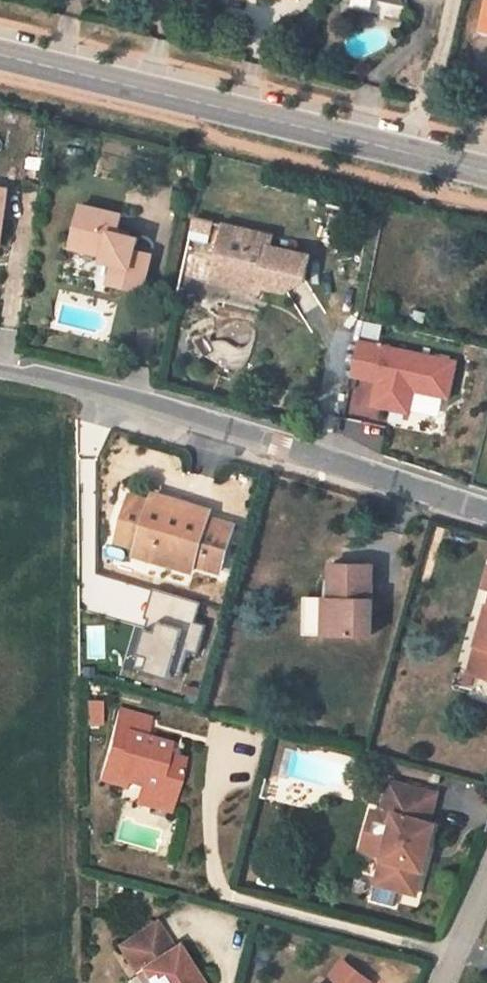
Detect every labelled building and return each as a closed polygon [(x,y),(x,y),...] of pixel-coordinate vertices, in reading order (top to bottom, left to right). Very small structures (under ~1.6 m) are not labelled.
[(373,0),(349,0),(348,5),(371,11),(373,0)] [(0,188),(0,245),(9,190),(0,188)] [(121,214),(82,205),(74,242),(106,249),(104,261),(113,263),(110,283),(144,291),(151,255),(135,251),(138,238),(118,234),(121,214)] [(304,280),(309,255),(269,247),(272,235),(225,224),(217,263),(244,268),(240,287),(259,291),(261,285),(286,290),(304,280)] [(217,263),(213,282),(240,287),(244,268),(217,263)] [(456,362),(361,342),(353,379),(376,383),(371,407),(411,415),(415,393),(448,400),(456,362)] [(212,509),(153,492),(151,500),(209,517),(212,509)] [(151,500),(130,494),(117,540),(137,546),(195,563),(220,570),(233,524),(209,517),(151,500)] [(137,546),(134,556),(192,573),(195,563),(137,546)] [(371,634),(372,564),(331,563),(330,595),(316,595),(316,633),(336,634),(371,634)] [(201,602),(154,588),(145,615),(149,617),(134,667),(169,678),(172,670),(181,673),(188,650),(197,652),(205,625),(195,622),(201,602)] [(477,647),(486,650),(486,614),(477,647)] [(471,672),(482,675),(486,655),(486,650),(477,647),(471,672)] [(168,743),(143,737),(148,718),(116,709),(99,777),(124,784),(126,777),(140,780),(140,784),(154,787),(153,793),(174,799),(183,759),(166,754),(168,743)] [(441,793),(391,780),(383,810),(398,813),(395,827),(380,882),(422,893),(440,823),(433,822),(441,793)] [(135,802),(171,811),(174,799),(153,793),(154,787),(140,784),(135,802)] [(395,827),(398,813),(383,810),(379,824),(395,827)] [(173,949),(169,951),(152,925),(116,948),(133,974),(138,972),(138,973),(145,982),(195,982),(173,949)] [(328,982),(369,982),(370,982),(345,962),(328,982)]
